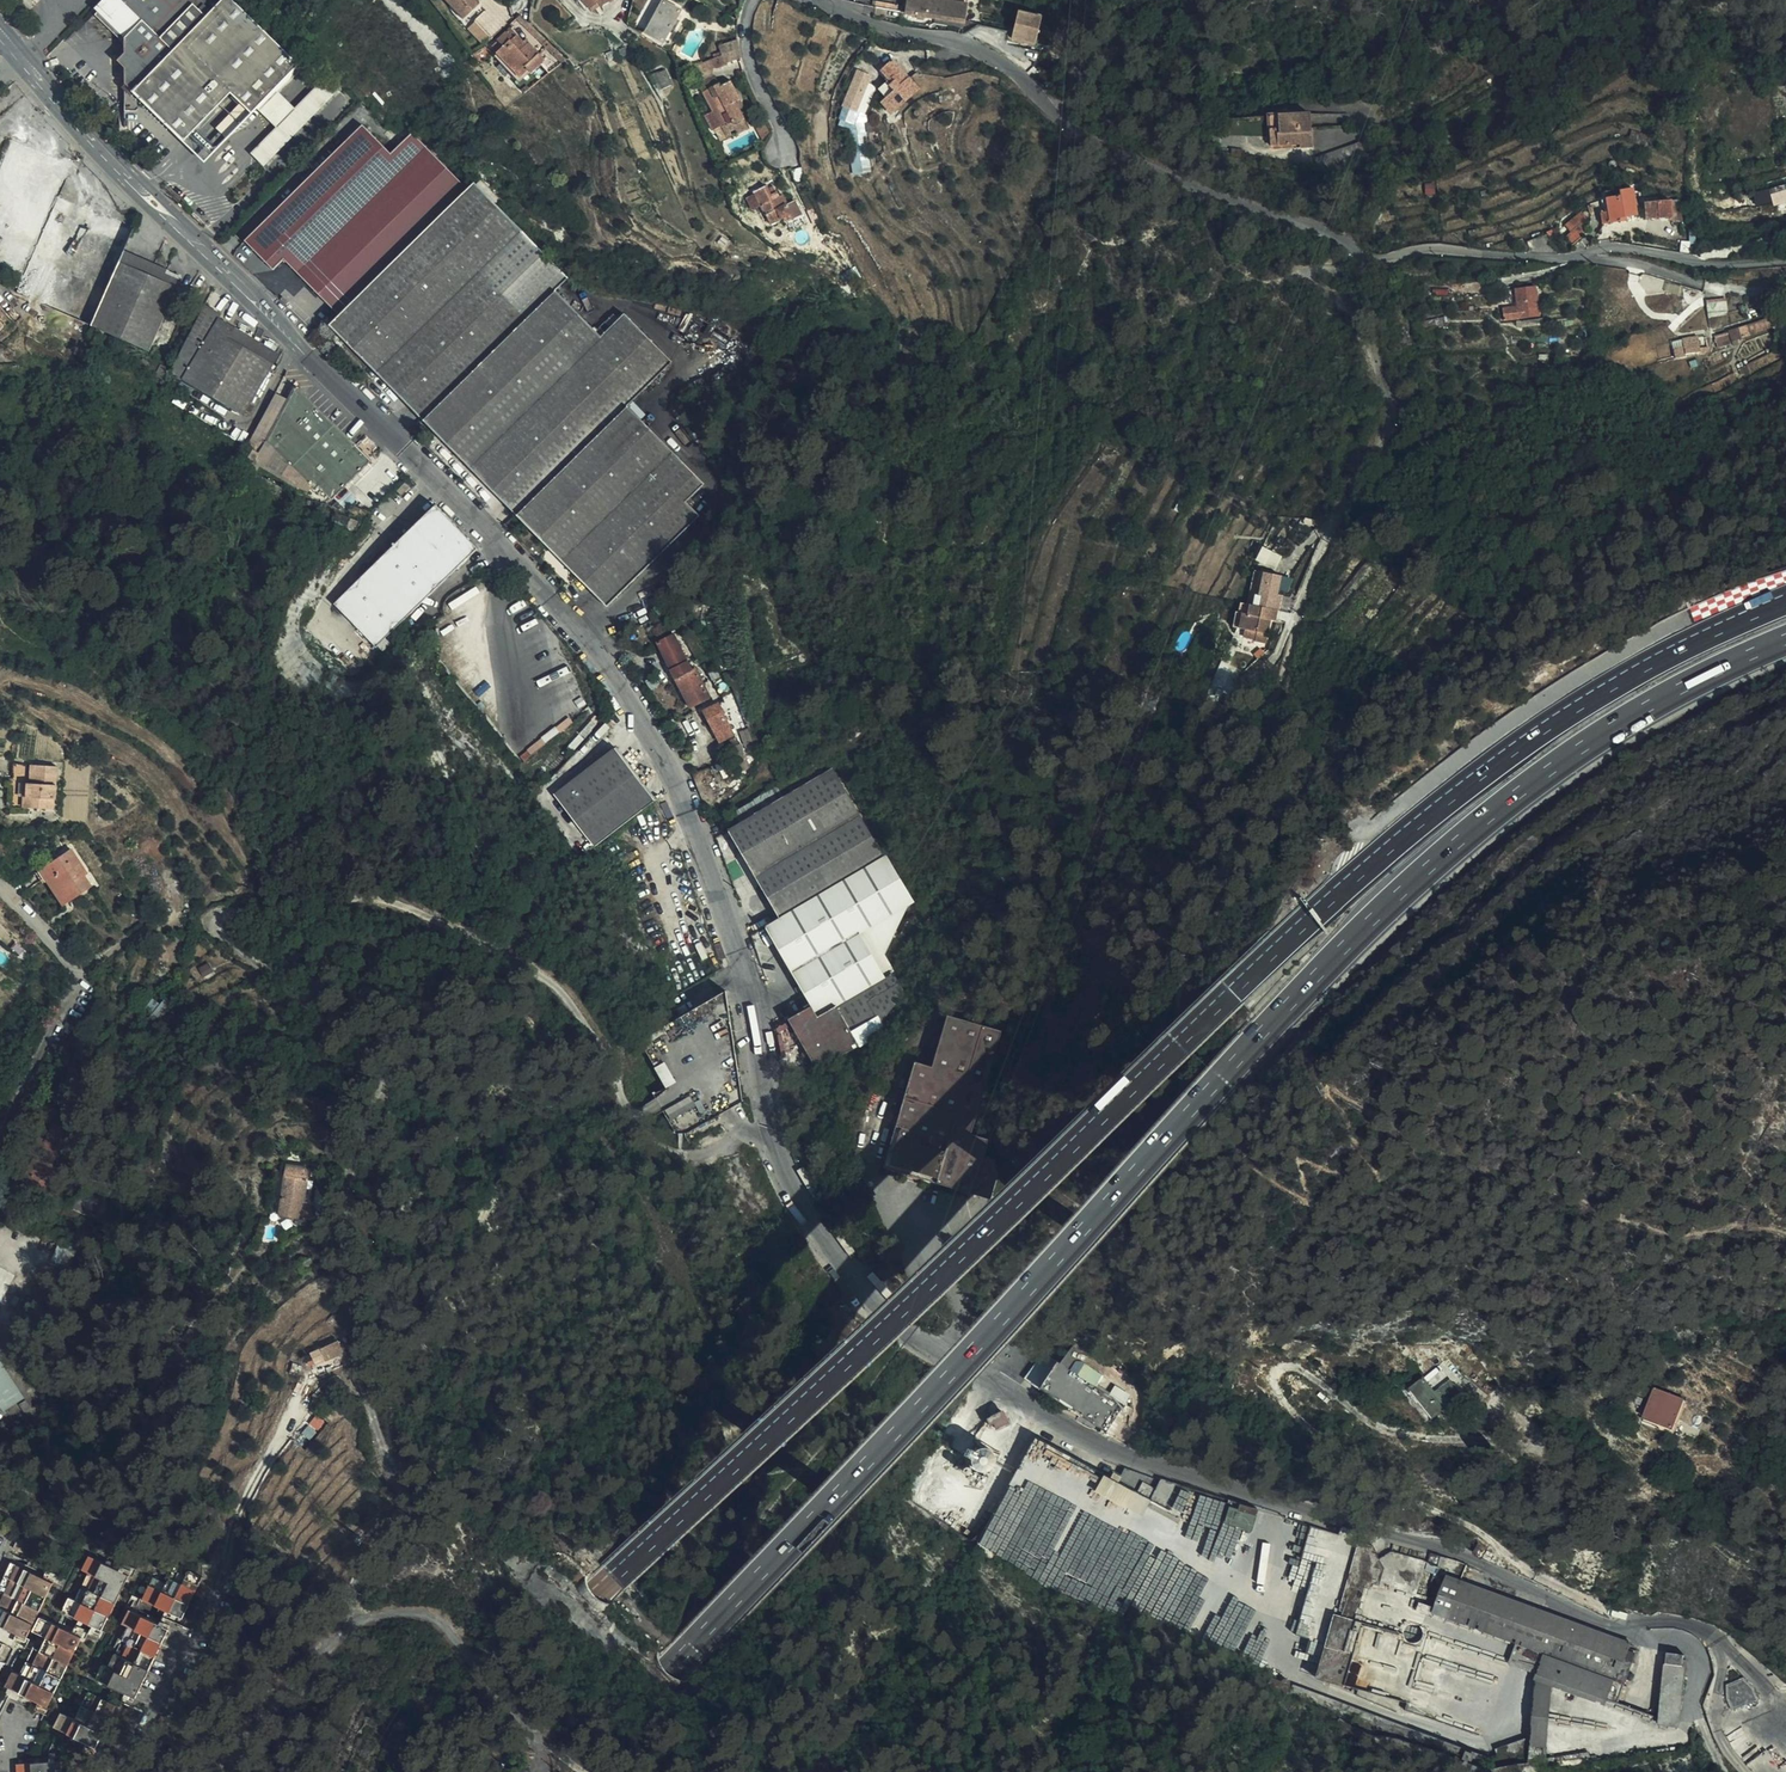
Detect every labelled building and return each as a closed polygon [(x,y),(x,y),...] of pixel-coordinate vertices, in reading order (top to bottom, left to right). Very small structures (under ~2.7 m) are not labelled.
[(289,76),(298,66),(230,0),(103,0),(93,9),(123,38),(124,85),(144,105),(182,142),(230,94),(251,114),(289,76)] [(474,0),(443,0),(442,1),(463,22),(480,6),(477,3),(474,0)] [(590,9),(595,4),(593,0),(581,0),(590,9)] [(965,23),(968,0),(907,0),(906,14),(965,23)] [(676,20),(681,11),(663,2),(645,34),(663,43),(668,32),(673,34),(680,22),(676,20)] [(1011,38),(1036,45),(1044,15),(1020,8),(1011,38)] [(547,49),(552,45),(527,21),(521,16),(517,19),(547,49)] [(544,60),(528,44),(525,47),(523,43),(510,30),(498,40),(505,47),(495,57),(519,83),(544,60)] [(722,56),(739,51),(737,40),(719,47),(721,53),(722,56)] [(559,52),(553,46),(552,45),(547,49),(554,56),(559,52)] [(716,58),(712,60),(712,62),(714,69),(717,69),(724,66),(724,64),(741,59),(740,59),(739,51),(722,56),(716,58)] [(567,60),(559,52),(554,56),(562,64),(567,60)] [(693,77),(714,69),(712,62),(690,69),(693,77)] [(890,81),(887,84),(896,94),(891,100),(895,103),(902,97),(899,95),(905,89),(906,90),(913,83),(893,62),(882,72),(890,81)] [(663,90),(672,85),(666,71),(656,75),(663,90)] [(855,125),(860,114),(856,111),(871,78),(858,73),(849,97),(846,96),(843,102),(846,103),(840,120),(846,122),(855,125)] [(734,125),(745,120),(739,108),(736,103),(740,101),(731,83),(721,88),(719,85),(718,85),(713,76),(701,83),(706,92),(703,93),(714,113),(706,117),(713,131),(722,127),(732,122),(734,125)] [(896,94),(887,84),(879,92),(891,99),(891,100),(896,94)] [(124,85),(124,112),(137,112),(144,105),(124,85)] [(522,91),(524,94),(530,90),(527,86),(522,91)] [(21,112),(0,137),(0,283),(20,296),(88,324),(133,222),(21,112)] [(855,174),(871,172),(862,113),(860,114),(855,125),(846,122),(855,174)] [(1310,114),(1278,116),(1280,134),(1277,135),(1277,145),(1300,144),(1300,148),(1313,147),(1310,114)] [(1280,134),(1278,116),(1268,116),(1270,146),(1277,145),(1277,135),(1280,134)] [(749,129),(745,120),(734,125),(732,122),(722,127),(728,140),(749,129)] [(873,163),(885,153),(879,123),(866,124),(873,163)] [(769,129),(766,125),(761,128),(764,136),(767,136),(769,133),(769,129)] [(340,316),(468,191),(412,134),(403,143),(390,154),(362,126),(245,242),(273,271),(285,260),(340,316)] [(403,143),(412,134),(407,128),(397,137),(403,143)] [(1362,143),(1322,157),(1325,163),(1331,172),(1366,156),(1362,143)] [(237,170),(249,158),(240,149),(228,161),(237,170)] [(1230,159),(1243,161),(1244,151),(1232,150),(1230,159)] [(1325,163),(1322,157),(1318,158),(1321,170),(1331,172),(1325,163)] [(242,176),(254,164),(249,158),(237,170),(242,176)] [(242,176),(252,186),(264,173),(254,164),(242,176)] [(568,278),(474,184),(468,191),(340,316),(329,326),(607,607),(699,516),(686,502),(704,484),(628,406),(672,363),(625,314),(601,338),(555,291),(568,278)] [(755,195),(761,206),(771,225),(783,219),(785,224),(801,215),(794,202),(787,205),(782,195),(780,197),(774,200),(771,195),(767,187),(754,192),(755,195)] [(1633,189),(1619,191),(1620,197),(1606,199),(1608,213),(1610,223),(1621,221),(1620,218),(1627,217),(1637,215),(1633,189)] [(1785,201),(1785,192),(1772,196),(1775,204),(1785,201)] [(753,211),(761,206),(755,195),(747,199),(753,211)] [(1679,201),(1670,202),(1671,216),(1672,223),(1682,222),(1679,201)] [(1671,216),(1670,202),(1644,204),(1646,219),(1671,216)] [(1566,226),(1571,232),(1582,224),(1587,219),(1582,212),(1566,226)] [(1610,223),(1608,213),(1601,214),(1603,225),(1610,223)] [(812,237),(819,233),(813,221),(806,224),(812,237)] [(1582,224),(1571,232),(1565,237),(1572,245),(1588,231),(1582,224)] [(833,249),(819,233),(812,237),(813,237),(828,255),(833,249)] [(183,276),(149,261),(124,250),(119,261),(119,262),(178,287),(179,285),(183,276)] [(91,326),(100,331),(112,336),(149,351),(178,287),(119,262),(91,326)] [(1539,315),(1536,287),(1514,290),(1517,307),(1503,309),(1504,320),(1539,315)] [(1728,311),(1726,302),(1707,304),(1708,314),(1728,311)] [(178,356),(170,373),(243,415),(273,364),(228,338),(234,328),(218,318),(221,315),(204,305),(178,356)] [(1542,324),(1541,318),(1520,322),(1521,328),(1542,324)] [(1741,337),(1772,327),(1770,320),(1770,319),(1738,329),(1741,337)] [(1772,327),(1778,342),(1785,340),(1785,322),(1772,327)] [(228,338),(273,364),(279,354),(234,328),(228,338)] [(1741,337),(1738,329),(1729,332),(1732,340),(1741,337)] [(1719,345),(1732,340),(1729,332),(1716,336),(1719,345)] [(1685,352),(1699,349),(1697,336),(1683,338),(1685,352)] [(1553,379),(1553,369),(1521,367),(1521,376),(1553,379)] [(332,499),(356,475),(371,460),(295,387),(289,400),(280,417),(268,442),(275,450),(297,471),(315,489),(320,486),(332,499)] [(268,442),(280,417),(289,400),(276,394),(268,408),(254,436),(268,442)] [(290,476),(297,471),(275,450),(270,456),(290,476)] [(390,480),(377,467),(369,475),(377,483),(374,486),(379,491),(390,480)] [(405,481),(397,491),(402,496),(411,487),(405,481)] [(274,507),(277,501),(267,496),(264,501),(274,507)] [(477,550),(436,506),(419,522),(334,604),(376,648),(377,647),(382,652),(391,644),(386,638),(477,550)] [(1262,546),(1257,560),(1277,567),(1282,553),(1262,546)] [(1253,605),(1258,582),(1259,572),(1254,571),(1248,604),(1250,605),(1253,605)] [(1289,580),(1280,578),(1278,591),(1286,593),(1289,580)] [(1248,615),(1250,605),(1248,604),(1241,602),(1238,613),(1242,614),(1248,615)] [(1242,614),(1238,613),(1236,613),(1233,627),(1239,628),(1242,614)] [(674,635),(657,643),(666,661),(690,708),(710,698),(695,670),(692,671),(674,635)] [(644,682),(650,692),(661,685),(656,676),(644,682)] [(720,742),(733,736),(718,704),(704,711),(720,742)] [(612,726),(605,721),(578,751),(577,752),(583,759),(613,728),(612,726)] [(594,848),(655,801),(615,748),(554,795),(594,848)] [(11,807),(47,809),(47,799),(54,800),(56,767),(14,764),(11,807)] [(784,798),(741,824),(728,831),(778,917),(779,918),(831,891),(860,876),(886,863),(832,770),(784,798)] [(748,804),(734,812),(741,824),(784,798),(777,787),(748,804)] [(65,859),(73,853),(70,850),(62,855),(65,859)] [(53,878),(68,902),(90,887),(84,876),(87,874),(73,853),(65,859),(62,855),(39,870),(47,882),(53,878)] [(896,932),(860,876),(831,891),(779,918),(765,927),(811,1007),(789,1020),(816,1067),(873,1035),(891,1006),(905,998),(883,959),(896,932)] [(63,905),(68,902),(53,878),(47,882),(63,905)] [(199,968),(207,984),(217,977),(209,963),(199,968)] [(654,1095),(676,1133),(687,1133),(742,1101),(725,991),(641,1041),(667,1088),(654,1095)] [(147,1007),(152,1012),(160,1005),(152,999),(147,1007)] [(172,1006),(166,1000),(161,1006),(155,1014),(162,1019),(172,1006)] [(152,1012),(155,1014),(161,1006),(160,1005),(152,1012)] [(886,1167),(992,1198),(999,1175),(994,1161),(983,1158),(987,1141),(986,1140),(976,1138),(970,1136),(1000,1032),(949,1017),(934,1068),(917,1063),(886,1167)] [(303,1217),(304,1208),(308,1179),(286,1176),(280,1215),(302,1218),(303,1217)] [(84,1188),(78,1199),(96,1194),(84,1188)] [(313,1209),(304,1208),(303,1217),(311,1218),(313,1209)] [(301,1265),(305,1271),(315,1265),(311,1259),(301,1265)] [(205,1334),(211,1338),(215,1330),(210,1327),(205,1334)] [(327,1359),(343,1353),(339,1341),(323,1348),(327,1359)] [(203,1362),(209,1366),(215,1358),(207,1353),(203,1362)] [(1040,1388),(1107,1432),(1120,1410),(1124,1405),(1109,1395),(1095,1386),(1072,1370),(1077,1359),(1069,1353),(1060,1362),(1057,1361),(1040,1388)] [(1072,1370),(1095,1386),(1102,1375),(1077,1359),(1072,1370)] [(290,1373),(299,1376),(302,1366),(293,1362),(290,1373)] [(4,1410),(23,1398),(0,1364),(0,1404),(4,1410)] [(1412,1388),(1435,1417),(1462,1395),(1451,1381),(1436,1393),(1425,1378),(1412,1388)] [(1114,1386),(1109,1395),(1124,1405),(1129,1397),(1114,1386)] [(1645,1417),(1673,1428),(1684,1400),(1655,1389),(1645,1417)] [(19,1406),(24,1414),(29,1410),(24,1402),(19,1406)] [(1126,1406),(1123,1412),(1127,1414),(1131,1416),(1133,1409),(1126,1406)] [(1120,1410),(1107,1432),(1113,1436),(1127,1414),(1123,1412),(1120,1410)] [(1011,1423),(1005,1412),(1003,1411),(992,1417),(992,1418),(988,1420),(991,1426),(996,1424),(998,1429),(1011,1423)] [(1105,1615),(1165,1509),(1117,1482),(1035,1436),(984,1531),(974,1541),(1105,1615)] [(974,1460),(979,1449),(955,1437),(950,1448),(974,1460)] [(1001,1466),(1001,1462),(1001,1459),(1000,1455),(997,1451),(990,1449),(986,1449),(981,1450),(977,1453),(975,1457),(974,1460),(974,1464),(976,1469),(979,1472),(983,1475),(990,1475),(995,1474),(998,1471),(1001,1466)] [(1117,1482),(1165,1509),(1167,1510),(1181,1486),(1125,1469),(1117,1482)] [(1259,1510),(1232,1501),(1225,1521),(1252,1529),(1259,1510)] [(1400,1642),(1423,1652),(1434,1614),(1454,1621),(1517,1644),(1616,1680),(1609,1698),(1621,1699),(1637,1653),(1627,1649),(1630,1641),(1527,1604),(1448,1575),(1449,1570),(1362,1543),(1364,1534),(1341,1527),(1338,1535),(1312,1528),(1304,1556),(1318,1560),(1307,1596),(1400,1642)] [(14,1547),(23,1551),(28,1541),(19,1537),(14,1547)] [(350,1542),(356,1548),(358,1544),(352,1540),(350,1542)] [(63,1611),(102,1630),(129,1575),(90,1555),(83,1570),(109,1582),(103,1596),(89,1589),(83,1603),(70,1597),(63,1611)] [(54,1582),(12,1562),(0,1587),(0,1624),(27,1637),(54,1582)] [(143,1598),(183,1618),(203,1577),(177,1564),(167,1583),(153,1576),(143,1598)] [(1374,1693),(1379,1694),(1379,1693),(1400,1642),(1307,1596),(1296,1632),(1311,1637),(1307,1651),(1325,1655),(1319,1677),(1359,1689),(1357,1696),(1371,1702),(1374,1693)] [(137,1698),(169,1628),(130,1609),(123,1623),(129,1626),(110,1668),(104,1665),(97,1678),(137,1698)] [(48,1705),(49,1705),(83,1636),(41,1617),(34,1630),(41,1634),(21,1675),(13,1671),(7,1685),(12,1688),(48,1705)] [(1379,1693),(1379,1694),(1408,1702),(1423,1652),(1400,1642),(1379,1693)] [(1616,1680),(1517,1644),(1507,1670),(1537,1680),(1536,1692),(1553,1693),(1554,1687),(1578,1695),(1609,1698),(1616,1680)] [(1668,1653),(1663,1702),(1680,1704),(1685,1655),(1668,1653)] [(1267,1691),(1286,1698),(1290,1687),(1290,1683),(1285,1681),(1281,1682),(1280,1687),(1270,1682),(1267,1691)] [(1554,1687),(1553,1693),(1578,1695),(1554,1687)] [(97,1747),(117,1705),(89,1692),(76,1720),(62,1712),(55,1726),(97,1747)] [(1553,1693),(1536,1692),(1530,1745),(1548,1748),(1548,1744),(1553,1693)] [(1578,1695),(1553,1693),(1548,1744),(1660,1727),(1660,1725),(1677,1726),(1680,1704),(1663,1702),(1661,1718),(1619,1703),(1621,1699),(1609,1698),(1606,1706),(1578,1695)] [(1609,1698),(1578,1695),(1606,1706),(1609,1698)] [(61,1760),(18,1764),(18,1771),(62,1771),(61,1760)]
